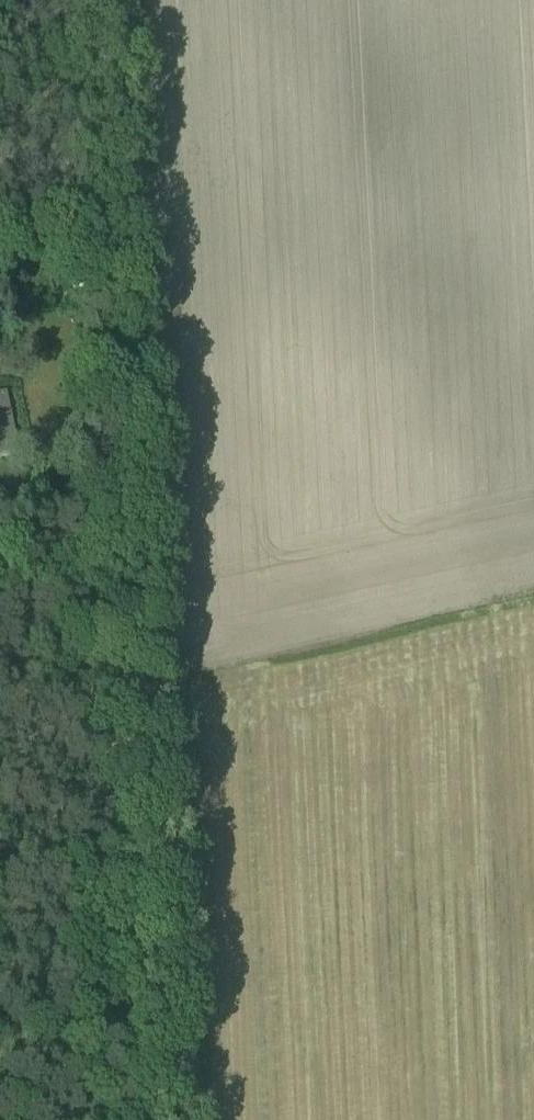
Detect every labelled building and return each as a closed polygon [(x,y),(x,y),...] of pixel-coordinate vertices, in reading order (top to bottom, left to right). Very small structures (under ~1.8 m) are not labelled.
[(16,426),(2,385),(0,386),(0,432),(16,426)]
